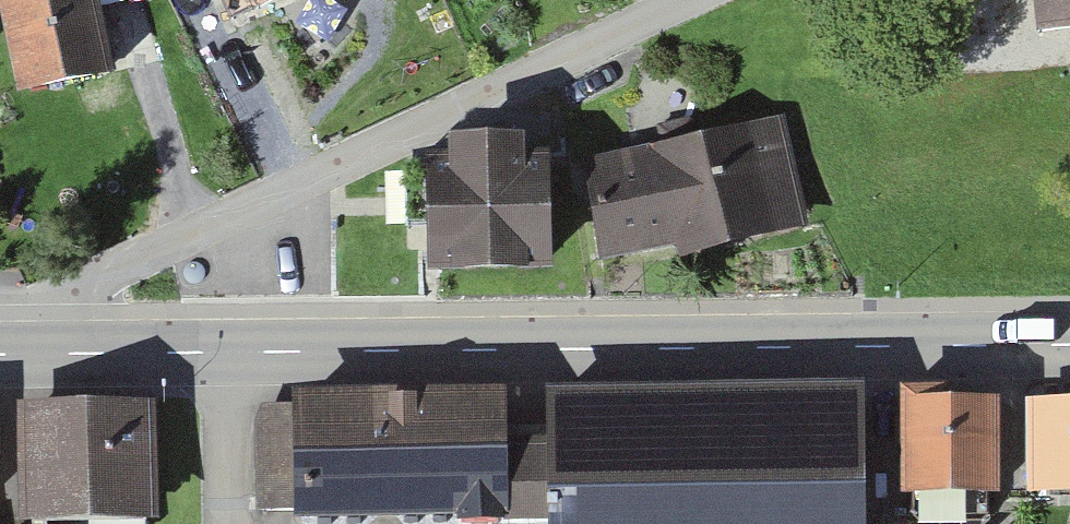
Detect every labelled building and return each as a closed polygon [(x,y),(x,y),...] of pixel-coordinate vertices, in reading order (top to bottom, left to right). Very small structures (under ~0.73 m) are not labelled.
[(6,5),(21,82),(108,65),(95,0),(31,0),(6,5)] [(235,12),(261,0),(229,0),(235,12)] [(1040,42),(1069,38),(1069,0),(1035,0),(1040,42)] [(603,160),(594,186),(605,252),(798,218),(778,120),(603,160)] [(544,155),(431,157),(433,262),(546,259),(544,155)] [(535,394),(540,523),(848,523),(842,382),(535,394)] [(482,393),(270,402),(274,510),(487,502),(482,393)] [(979,405),(888,405),(888,498),(980,497),(979,405)] [(1019,407),(1020,498),(1069,498),(1069,406),(1019,407)] [(8,415),(11,523),(129,523),(142,523),(139,412),(8,415)]
